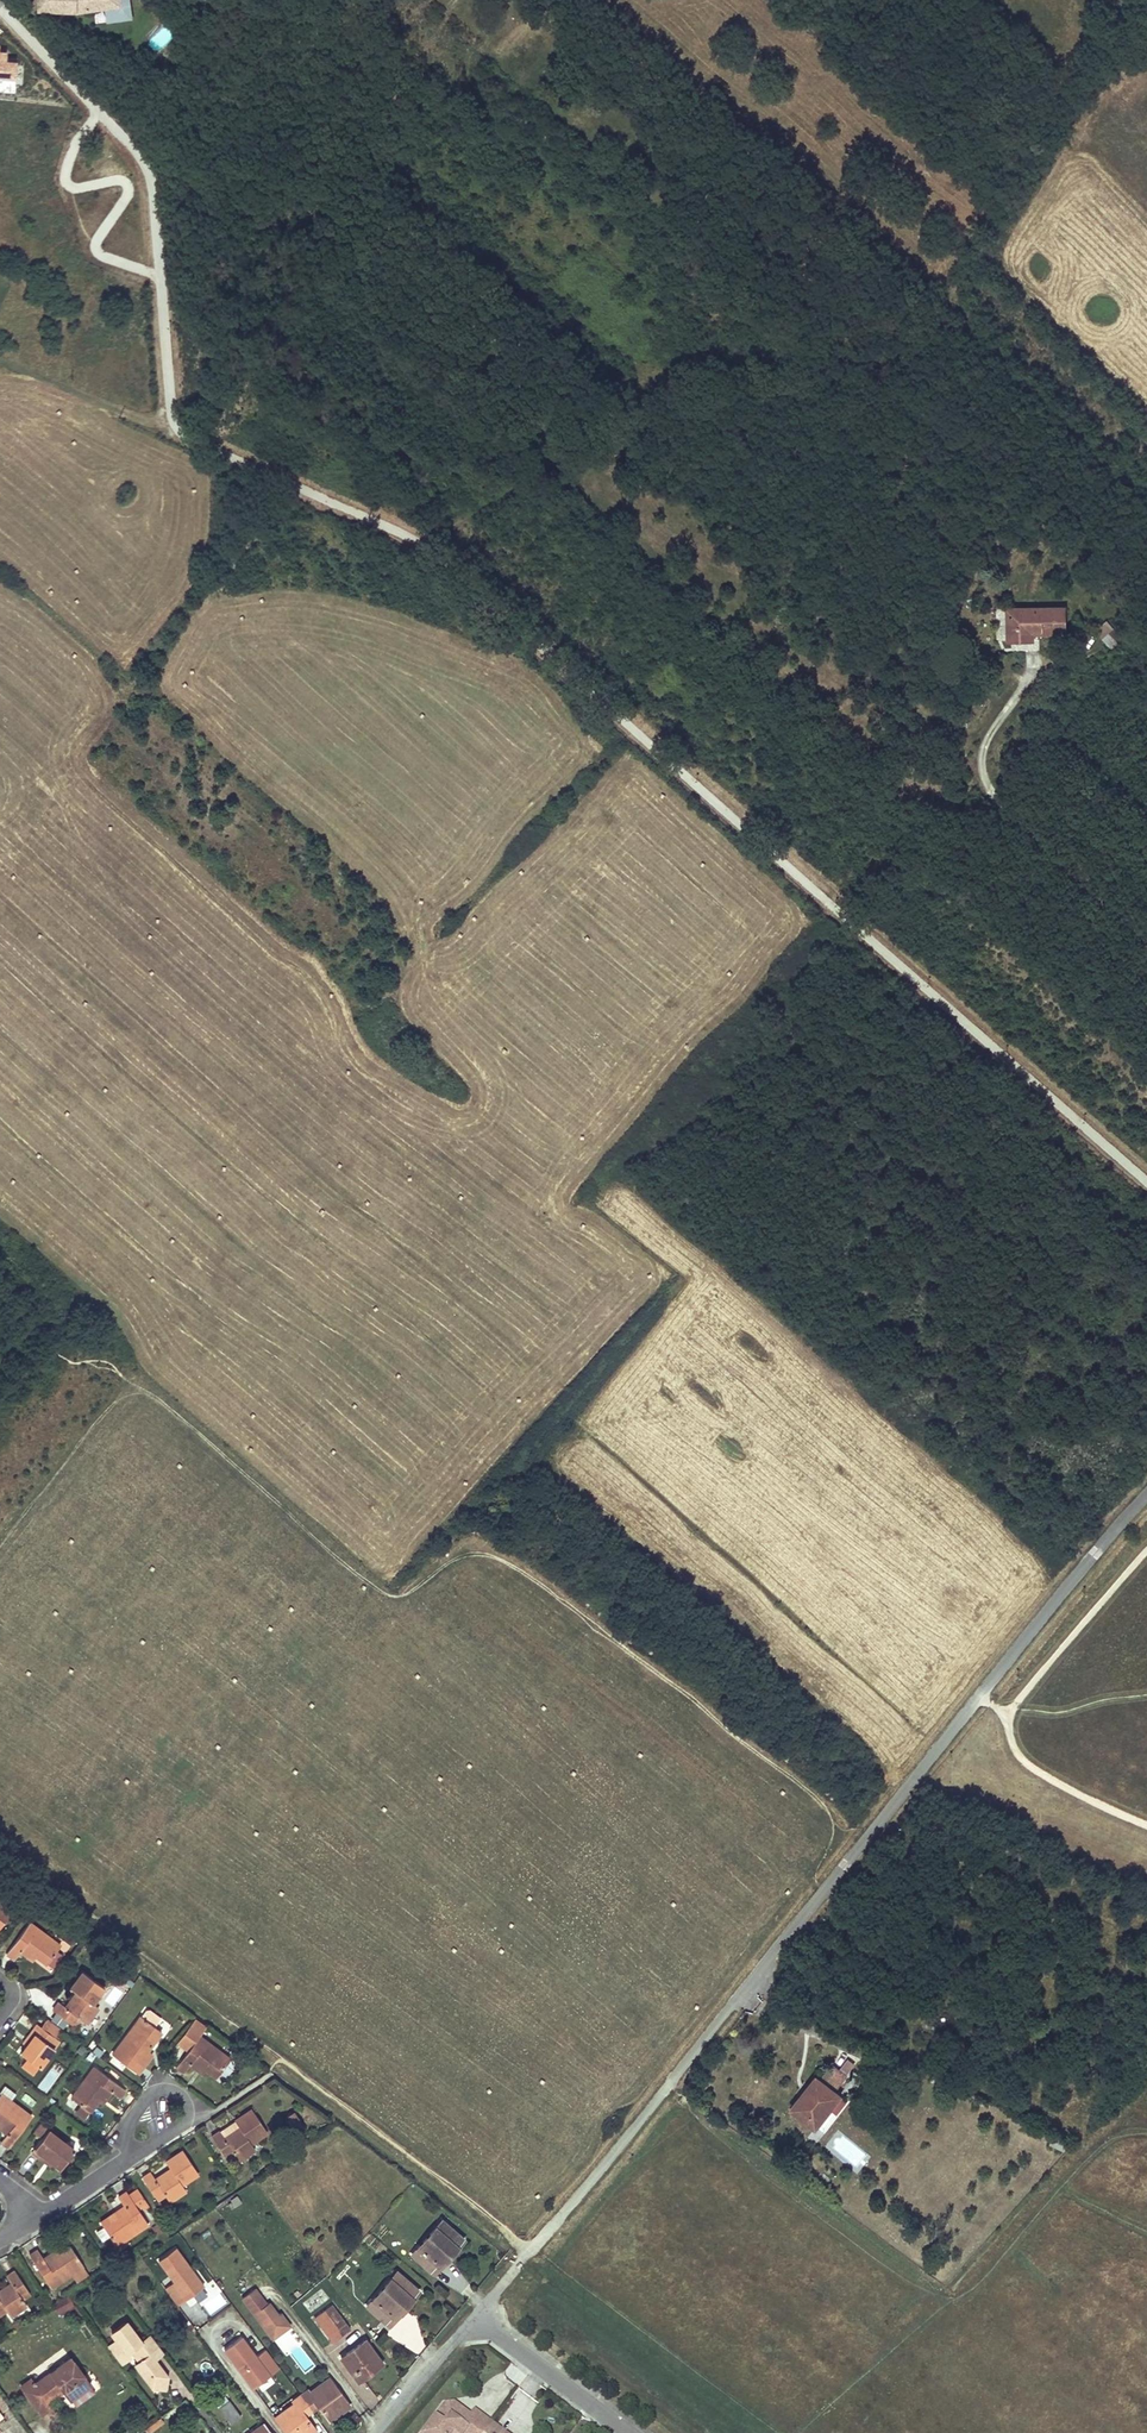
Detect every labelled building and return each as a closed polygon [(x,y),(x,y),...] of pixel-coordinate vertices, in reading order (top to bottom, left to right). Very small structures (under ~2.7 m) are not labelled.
[(41,6),(72,10),(72,9),(82,8),(82,12),(95,11),(107,11),(107,16),(123,15),(122,0),(42,0),(41,6)] [(95,11),(95,24),(131,22),(130,0),(122,0),(123,15),(107,16),(107,11),(95,11)] [(17,80),(18,63),(7,62),(7,53),(0,53),(0,80),(17,80)] [(1008,640),(1020,640),(1033,640),(1033,632),(1064,632),(1063,608),(1008,609),(1008,640)] [(1105,621),(1094,631),(1101,638),(1112,628),(1105,621)] [(1112,628),(1101,638),(1111,648),(1122,638),(1112,628)] [(13,1908),(0,1899),(0,1926),(13,1908)] [(45,1964),(46,1963),(55,1951),(59,1946),(28,1923),(5,1954),(13,1960),(20,1952),(28,1957),(31,1953),(45,1964)] [(55,1951),(46,1963),(52,1967),(61,1956),(55,1951)] [(58,2002),(52,2010),(74,2027),(80,2019),(85,2023),(97,2007),(91,2003),(103,1988),(81,1971),(69,1987),(76,1992),(64,2007),(58,2002)] [(140,2016),(112,2054),(137,2073),(152,2053),(147,2050),(161,2032),(140,2016)] [(187,2050),(175,2066),(183,2072),(189,2064),(198,2070),(201,2066),(216,2077),(229,2059),(199,2036),(205,2027),(196,2020),(190,2029),(188,2028),(177,2042),(187,2050)] [(26,2045),(20,2053),(28,2059),(37,2066),(39,2067),(58,2041),(36,2024),(30,2032),(33,2035),(26,2045)] [(30,2032),(22,2043),(26,2045),(33,2035),(30,2032)] [(90,2053),(86,2058),(91,2061),(94,2056),(90,2053)] [(37,2066),(28,2059),(22,2067),(31,2073),(37,2066)] [(839,2070),(847,2077),(854,2069),(846,2062),(839,2070)] [(839,2070),(832,2064),(820,2079),(817,2077),(792,2107),(815,2126),(840,2096),(835,2091),(847,2077),(839,2070)] [(71,2098),(81,2105),(88,2111),(89,2112),(101,2096),(105,2099),(110,2091),(119,2098),(124,2090),(93,2067),(71,2098)] [(0,2095),(0,2121),(2,2122),(0,2125),(0,2128),(7,2133),(0,2142),(8,2148),(31,2117),(11,2102),(16,2094),(5,2085),(0,2092),(0,2094),(1,2094),(0,2095)] [(88,2111),(81,2105),(76,2112),(83,2118),(88,2111)] [(220,2131),(211,2136),(225,2158),(234,2152),(238,2159),(254,2149),(250,2142),(267,2131),(252,2109),(235,2121),(240,2128),(225,2138),(220,2131)] [(824,2134),(838,2114),(831,2109),(818,2130),(824,2134)] [(296,2111),(289,2115),(298,2127),(304,2123),(296,2111)] [(235,2121),(220,2131),(225,2138),(240,2128),(235,2121)] [(38,2124),(34,2131),(42,2137),(31,2152),(39,2157),(41,2154),(51,2161),(59,2168),(73,2150),(38,2124)] [(1067,2142),(1053,2136),(1048,2146),(1063,2153),(1067,2142)] [(151,2171),(142,2177),(157,2199),(165,2194),(169,2200),(186,2190),(182,2183),(198,2172),(182,2150),(165,2160),(171,2169),(156,2179),(151,2171)] [(41,2154),(39,2157),(49,2164),(51,2161),(41,2154)] [(138,2188),(129,2194),(137,2207),(142,2204),(146,2201),(138,2188)] [(119,2215),(103,2225),(96,2230),(102,2240),(109,2235),(115,2244),(147,2223),(137,2207),(129,2194),(126,2191),(118,2196),(124,2206),(116,2211),(119,2215)] [(236,2195),(230,2199),(234,2206),(240,2201),(236,2195)] [(118,2196),(110,2202),(116,2211),(124,2206),(118,2196)] [(116,2211),(100,2221),(103,2225),(119,2215),(116,2211)] [(411,2253),(430,2271),(443,2256),(445,2259),(462,2239),(439,2220),(411,2253)] [(54,2256),(51,2252),(43,2258),(37,2249),(29,2254),(50,2286),(70,2273),(82,2265),(70,2246),(59,2253),(54,2256)] [(205,2284),(176,2246),(159,2259),(174,2280),(187,2297),(193,2293),(202,2286),(205,2284)] [(443,2256),(430,2271),(433,2273),(445,2259),(443,2256)] [(82,2265),(70,2273),(75,2280),(87,2273),(82,2265)] [(5,2309),(10,2315),(26,2305),(22,2298),(30,2293),(14,2270),(5,2275),(11,2283),(0,2290),(0,2313),(5,2309)] [(367,2305),(386,2321),(397,2308),(400,2311),(418,2291),(395,2271),(367,2305)] [(178,2304),(187,2297),(174,2280),(165,2287),(178,2304)] [(207,2293),(202,2286),(193,2293),(198,2300),(207,2293)] [(268,2302),(257,2287),(243,2298),(254,2313),(255,2312),(268,2302)] [(58,2312),(73,2303),(67,2294),(53,2302),(58,2312)] [(291,2324),(282,2311),(279,2313),(270,2301),(268,2302),(255,2312),(254,2313),(273,2338),(291,2324)] [(60,2314),(74,2305),(73,2303),(58,2312),(60,2314)] [(332,2304),(315,2317),(332,2341),(350,2328),(332,2304)] [(198,2305),(187,2312),(197,2327),(208,2320),(198,2305)] [(397,2308),(386,2321),(389,2324),(400,2311),(397,2308)] [(126,2322),(112,2333),(117,2340),(127,2353),(131,2349),(140,2361),(136,2364),(153,2386),(164,2377),(159,2370),(162,2368),(154,2359),(152,2355),(141,2342),(126,2322)] [(265,2348),(257,2354),(241,2334),(222,2349),(252,2388),(279,2366),(265,2348)] [(152,2355),(154,2359),(164,2352),(151,2335),(141,2342),(152,2355)] [(131,2357),(136,2364),(140,2361),(131,2349),(127,2353),(117,2340),(107,2347),(121,2365),(131,2357)] [(365,2340),(341,2357),(358,2380),(382,2363),(365,2340)] [(30,2379),(20,2386),(40,2413),(50,2407),(46,2402),(63,2389),(70,2399),(89,2385),(70,2358),(33,2384),(30,2379)] [(164,2377),(153,2386),(166,2388),(167,2375),(162,2368),(159,2370),(164,2377)] [(307,2389),(300,2394),(311,2410),(318,2405),(329,2420),(349,2405),(329,2378),(309,2392),(307,2389)] [(300,2394),(292,2400),(294,2403),(275,2417),(287,2432),(311,2432),(315,2430),(304,2415),(311,2410),(300,2394)] [(229,2400),(219,2407),(231,2423),(241,2416),(229,2400)] [(471,2414),(454,2401),(445,2402),(467,2418),(471,2414)] [(492,2421),(475,2408),(471,2414),(467,2418),(445,2402),(422,2432),(483,2432),(492,2421)] [(149,2432),(150,2432),(164,2423),(160,2417),(145,2428),(149,2432)] [(492,2421),(483,2432),(508,2432),(492,2421)] [(249,2432),(272,2432),(264,2422),(249,2432)]
